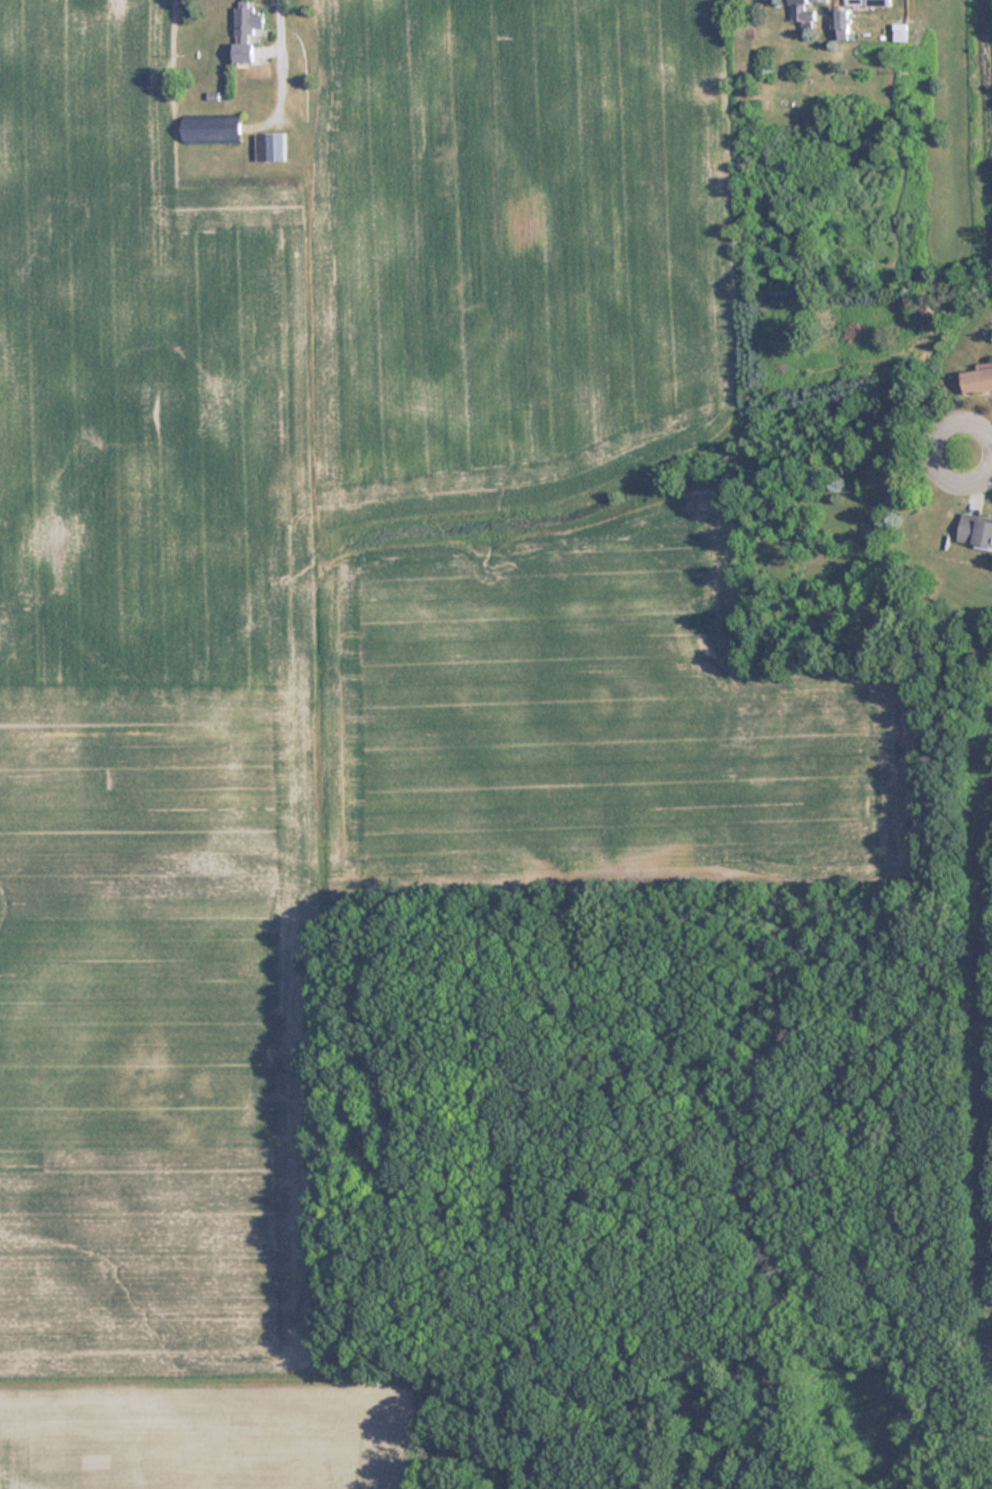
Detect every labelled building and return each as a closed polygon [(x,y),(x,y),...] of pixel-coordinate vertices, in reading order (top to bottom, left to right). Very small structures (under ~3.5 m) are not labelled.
[(808,9),(808,0),(792,0),(792,22),(801,22),(801,24),(815,24),(815,9),(808,9)] [(236,62),(254,62),(253,29),(264,29),(264,12),(255,13),(255,7),(235,7),(236,62)] [(240,118),(183,119),(183,142),(240,142),(240,118)] [(257,161),(285,161),(285,133),(257,133),(257,161)] [(989,365),(989,368),(962,372),(966,396),(991,393),(991,365),(989,365)] [(991,547),(991,520),(963,515),(959,542),(991,547)]
